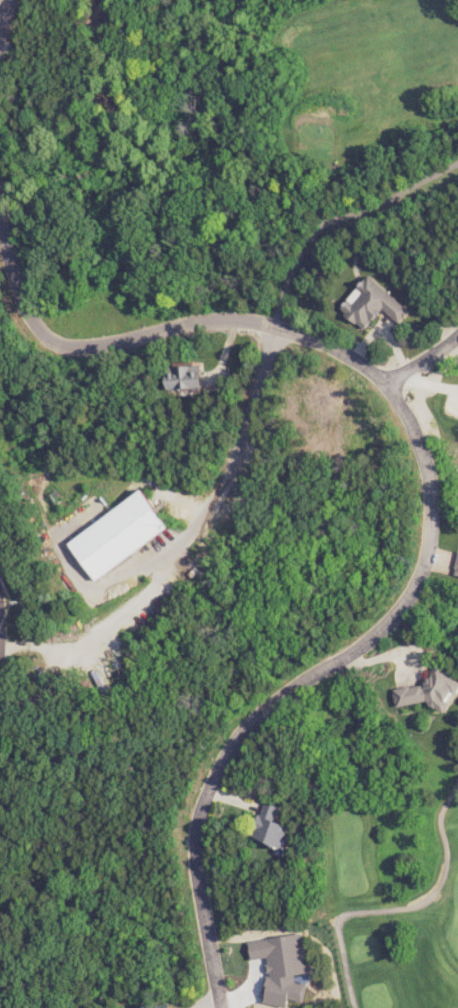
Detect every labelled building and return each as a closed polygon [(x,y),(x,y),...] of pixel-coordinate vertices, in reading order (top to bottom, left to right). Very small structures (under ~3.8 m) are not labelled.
[(389,310),(404,323),(414,312),(374,276),(361,290),(367,295),(358,305),(353,300),(344,310),(368,333),(389,310)] [(172,368),(173,390),(207,389),(207,367),(172,368)] [(73,541),(97,580),(177,532),(152,492),(73,541)] [(435,665),(457,684),(457,690),(437,715),(423,702),(396,706),(393,687),(404,685),(421,682),(435,665)] [(257,800),(293,809),(282,853),(246,844),(255,806),(257,800)] [(251,935),(293,928),(310,994),(268,1004),(251,935)]
